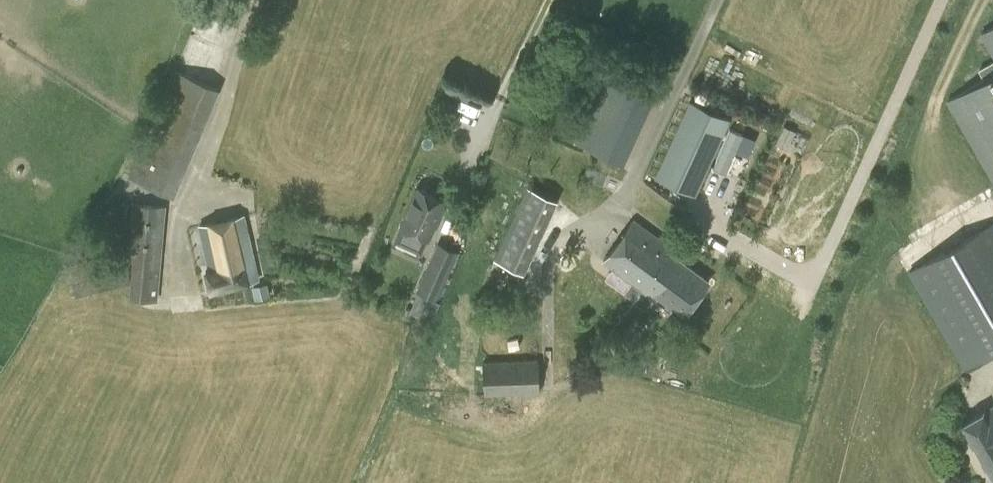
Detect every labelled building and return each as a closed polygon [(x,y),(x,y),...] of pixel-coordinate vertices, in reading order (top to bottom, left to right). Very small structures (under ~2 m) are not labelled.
[(978,22),(992,48),(992,14),(978,22)] [(658,89),(608,66),(574,139),(624,162),(658,89)] [(174,69),(129,175),(175,196),(220,88),(174,69)] [(946,102),(992,183),(992,75),(946,102)] [(444,92),(453,96),(457,88),(448,83),(444,92)] [(731,119),(690,100),(655,177),(696,196),(731,119)] [(795,130),(784,125),(780,134),(791,139),(795,130)] [(494,257),(524,272),(558,198),(528,184),(494,257)] [(402,225),(429,237),(446,199),(419,187),(402,225)] [(106,201),(101,245),(125,246),(128,202),(106,201)] [(131,203),(127,259),(134,260),(132,282),(130,298),(159,300),(166,205),(131,203)] [(210,290),(258,279),(254,260),(244,214),(199,225),(209,270),(205,271),(210,290)] [(684,314),(709,280),(679,258),(683,251),(634,218),(603,261),(650,296),(654,292),(684,314)] [(908,271),(964,368),(992,351),(992,223),(908,271)] [(417,290),(437,299),(459,251),(438,242),(417,290)] [(75,296),(132,282),(124,251),(68,264),(75,296)] [(483,361),(485,394),(540,391),(539,357),(483,361)] [(964,421),(992,472),(992,404),(964,421)]
